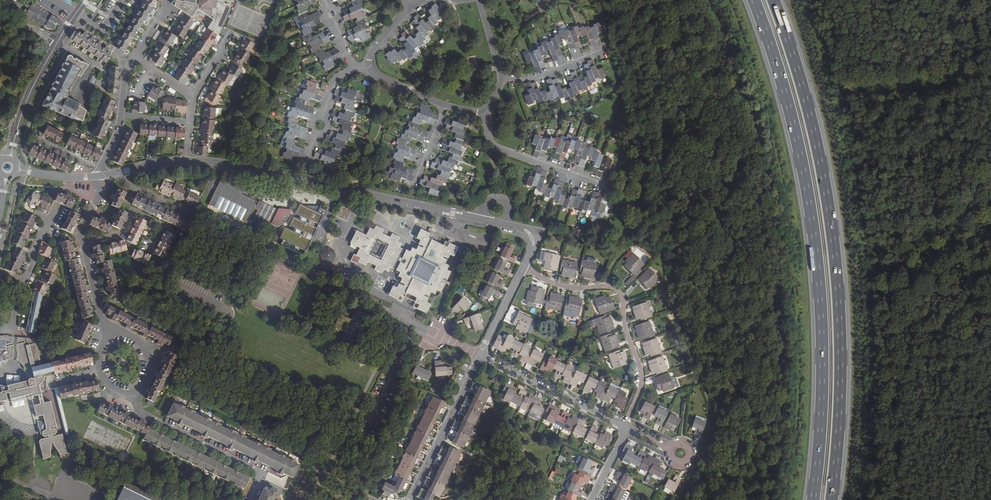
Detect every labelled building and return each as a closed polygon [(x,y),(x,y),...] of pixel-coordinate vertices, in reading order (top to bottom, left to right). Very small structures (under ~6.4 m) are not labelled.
[(112,44),(128,55),(130,52),(127,51),(130,47),(132,48),(134,46),(132,44),(134,40),(137,41),(139,38),(136,37),(139,32),(142,34),(144,31),(141,29),(144,25),(147,27),(149,23),(152,19),(154,16),(157,12),(159,9),(158,8),(159,6),(156,0),(142,0),(144,1),(140,7),(138,6),(136,8),(132,14),(131,16),(133,17),(130,22),(128,20),(126,24),(128,25),(126,28),(124,27),(122,30),(124,31),(121,35),(119,34),(117,38),(119,39),(117,43),(114,41),(112,44)] [(221,25),(225,16),(229,7),(228,7),(229,4),(224,3),(225,0),(175,0),(174,1),(174,5),(180,9),(192,17),(197,9),(214,19),(208,28),(218,34),(221,27),(221,25)] [(296,5),(298,10),(297,10),(299,15),(306,12),(308,11),(306,6),(310,4),(316,2),(315,0),(307,0),(298,4),(296,5)] [(353,1),(351,2),(353,7),(349,8),(343,11),(345,16),(360,9),(362,8),(360,3),(362,2),(361,0),(354,0),(353,1)] [(442,13),(439,9),(435,4),(431,7),(432,8),(428,11),(429,13),(431,15),(427,18),(429,20),(434,26),(438,23),(437,21),(440,18),(438,16),(442,13)] [(49,17),(31,5),(22,19),(29,23),(30,22),(42,30),(43,28),(51,33),(54,28),(53,28),(54,26),(55,27),(58,23),(49,17)] [(360,9),(345,16),(342,17),(344,21),(349,19),(355,17),(357,21),(364,18),(366,17),(364,13),(362,13),(360,9)] [(299,15),(297,16),(299,21),(300,20),(302,25),(318,17),(320,16),(318,12),(314,13),(308,16),(306,12),(299,15)] [(185,13),(179,23),(189,30),(195,21),(191,19),(191,17),(185,13)] [(431,31),(435,28),(434,26),(429,20),(425,23),(422,20),(418,15),(414,18),(416,20),(426,33),(430,29),(431,31)] [(302,25),(300,25),(303,30),(301,31),(303,35),(310,32),(312,31),(310,27),(314,25),(320,22),(318,17),(302,25)] [(364,18),(357,21),(355,22),(357,27),(353,29),(347,31),(349,36),(364,29),(366,28),(364,23),(366,23),(364,18)] [(417,37),(421,42),(425,39),(424,37),(428,34),(426,33),(416,20),(412,23),(416,28),(419,32),(415,35),(417,37)] [(189,30),(179,23),(172,33),(177,37),(178,35),(183,39),(189,30)] [(589,29),(596,45),(597,47),(601,45),(599,39),(597,34),(602,33),(598,23),(593,25),(594,27),(589,29)] [(569,32),(575,48),(576,50),(581,48),(579,44),(576,38),(581,36),(578,28),(578,27),(573,28),(573,30),(569,32)] [(578,28),(581,36),(582,38),(587,36),(589,40),(591,46),(596,45),(589,29),(588,27),(586,28),(584,28),(583,27),(578,28)] [(218,34),(208,28),(203,36),(204,37),(203,39),(213,45),(217,38),(216,37),(218,34)] [(172,33),(167,30),(166,29),(160,40),(168,45),(169,44),(172,45),(177,37),(172,33)] [(364,29),(349,36),(347,37),(349,42),(355,39),(359,37),(361,41),(370,37),(368,33),(367,34),(364,29)] [(566,39),(569,45),(571,50),(575,48),(569,32),(568,30),(563,32),(563,30),(558,32),(559,34),(561,41),(566,39)] [(419,47),(423,44),(421,42),(417,37),(413,40),(408,34),(406,31),(402,34),(403,36),(414,49),(418,46),(419,47)] [(96,61),(99,63),(101,60),(105,63),(106,61),(107,62),(112,56),(106,52),(107,52),(109,48),(106,47),(104,51),(99,48),(102,44),(87,34),(84,32),(82,34),(81,36),(76,33),(72,39),(71,41),(76,43),(74,46),(77,48),(79,45),(84,48),(82,51),(85,53),(87,50),(91,53),(89,56),(92,58),(94,55),(98,58),(96,61)] [(303,35),(301,36),(303,41),(305,40),(307,45),(309,44),(325,36),(323,32),(319,34),(312,37),(310,32),(303,35)] [(551,41),(557,57),(562,55),(559,49),(558,45),(562,43),(561,41),(559,34),(554,36),(555,37),(550,39),(551,41)] [(251,41),(252,39),(245,35),(240,43),(241,44),(240,46),(241,47),(250,52),(255,44),(251,41)] [(310,49),(312,54),(314,53),(321,50),(318,45),(325,42),(329,40),(327,35),(325,36),(309,44),(311,48),(310,49)] [(408,57),(409,59),(413,55),(412,54),(416,51),(414,49),(403,36),(399,40),(403,45),(407,48),(403,52),(408,57)] [(213,45),(203,39),(202,40),(200,39),(195,48),(203,54),(204,54),(206,51),(208,52),(213,45)] [(168,45),(160,40),(154,48),(155,49),(154,50),(156,52),(164,57),(169,49),(167,47),(168,45)] [(549,51),(552,58),(553,61),(558,60),(557,57),(551,41),(546,43),(545,42),(541,43),(542,46),(545,52),(549,51)] [(534,53),(540,69),(545,67),(542,61),(541,57),(546,55),(545,52),(542,46),(537,48),(538,49),(533,51),(534,53)] [(203,54),(195,48),(193,47),(186,57),(196,64),(198,65),(203,57),(201,56),(203,54)] [(249,54),(250,52),(241,47),(233,61),(243,67),(251,54),(249,54)] [(318,57),(320,61),(322,60),(338,53),(336,48),(329,51),(325,53),(323,49),(321,50),(314,53),(316,57),(318,57)] [(390,51),(386,55),(393,63),(397,60),(399,62),(402,59),(404,60),(408,57),(403,52),(401,50),(397,53),(396,51),(394,49),(390,52),(390,51)] [(166,59),(164,57),(156,52),(154,56),(152,55),(148,61),(155,65),(156,64),(160,67),(166,59)] [(331,61),(336,59),(342,57),(340,52),(338,53),(322,60),(324,65),(323,65),(325,70),(333,66),(331,61)] [(532,63),(534,67),(536,73),(541,71),(540,69),(534,53),(529,55),(528,53),(524,55),(527,64),(532,63)] [(68,55),(67,56),(67,57),(66,60),(65,59),(63,63),(65,65),(64,68),(62,66),(55,79),(53,83),(56,84),(54,87),(52,86),(50,89),(47,95),(42,105),(68,118),(69,119),(70,119),(71,118),(76,120),(77,120),(78,120),(82,122),(85,111),(86,111),(84,110),(81,107),(82,105),(65,97),(64,96),(66,93),(67,94),(70,91),(69,91),(77,75),(78,75),(80,72),(82,73),(88,64),(82,61),(81,62),(75,58),(74,59),(72,57),(72,56),(71,55),(70,55),(69,54),(69,55),(68,55)] [(186,57),(179,67),(189,74),(191,75),(196,67),(194,66),(196,64),(186,57)] [(596,70),(594,65),(592,59),(587,61),(588,63),(595,79),(599,78),(600,79),(604,77),(600,68),(596,70)] [(238,78),(244,68),(243,67),(233,61),(227,71),(230,74),(238,78)] [(590,83),(595,82),(595,79),(588,63),(583,65),(586,71),(587,76),(583,77),(584,80),(587,87),(591,85),(590,83)] [(120,67),(118,67),(111,66),(111,69),(109,69),(109,75),(110,75),(118,76),(118,73),(120,73),(120,67)] [(176,77),(174,79),(184,85),(189,78),(187,77),(189,74),(179,67),(174,75),(176,77)] [(225,82),(230,74),(227,71),(224,70),(222,68),(216,79),(222,83),(224,81),(225,82)] [(583,91),(587,89),(587,87),(584,80),(579,82),(576,75),(575,71),(570,73),(571,75),(577,91),(582,90),(583,91)] [(92,75),(89,83),(93,85),(97,77),(92,75)] [(119,76),(118,76),(110,75),(110,78),(108,78),(108,83),(109,84),(117,85),(117,81),(119,81),(119,76)] [(569,97),(570,99),(574,97),(573,95),(578,93),(577,91),(571,75),(566,77),(568,81),(570,88),(566,90),(569,97)] [(558,97),(551,80),(551,78),(546,80),(547,84),(550,91),(545,93),(548,100),(549,102),(553,100),(553,99),(558,97)] [(216,93),(222,83),(216,79),(214,82),(212,81),(208,88),(209,89),(216,93)] [(569,97),(566,90),(565,88),(560,90),(558,85),(556,79),(551,80),(558,97),(559,99),(563,97),(564,99),(569,97)] [(326,92),(319,90),(315,88),(316,84),(307,80),(306,85),(307,86),(306,90),(322,96),(324,97),(326,92)] [(530,81),(525,83),(529,94),(525,96),(528,105),(533,103),(532,102),(537,100),(531,84),(530,81)] [(548,100),(545,93),(545,91),(540,93),(538,88),(536,82),(531,84),(537,100),(538,102),(543,100),(543,102),(548,100)] [(591,85),(587,87),(588,91),(598,87),(595,82),(590,83),(591,85)] [(118,85),(117,85),(109,84),(109,87),(107,87),(107,92),(108,93),(116,94),(116,90),(118,90),(118,85)] [(154,85),(147,95),(156,101),(160,97),(161,98),(165,92),(154,85)] [(212,105),(218,94),(216,93),(209,89),(203,100),(212,105)] [(306,90),(303,89),(302,94),(300,94),(298,98),(305,101),(307,102),(309,97),(314,99),(320,101),(322,96),(306,90)] [(346,94),(342,93),(335,90),(334,95),(336,96),(352,102),(354,97),(355,98),(357,93),(348,90),(346,94)] [(108,113),(114,100),(107,97),(106,96),(96,114),(100,116),(91,134),(102,139),(105,133),(103,133),(109,121),(106,119),(109,113),(108,113)] [(352,108),(354,103),(352,102),(336,96),(334,101),(340,103),(345,105),(343,110),(345,110),(352,113),(354,108),(352,108)] [(162,109),(175,111),(176,100),(176,98),(165,97),(165,103),(163,103),(162,109)] [(298,98),(296,98),(294,102),(296,103),(294,108),(311,114),(313,114),(314,110),(310,108),(303,106),(305,101),(298,98)] [(117,102),(114,100),(108,113),(109,113),(111,114),(117,102)] [(183,114),(186,114),(187,107),(185,106),(185,101),(176,100),(175,111),(178,111),(178,112),(183,113),(183,114)] [(145,102),(143,102),(134,101),(133,105),(132,105),(131,113),(138,114),(139,112),(144,112),(145,102)] [(419,114),(435,120),(437,121),(439,116),(433,114),(428,112),(430,108),(421,104),(420,109),(421,110),(419,114)] [(215,120),(216,108),(205,107),(203,119),(215,120)] [(294,108),(292,107),(290,112),(289,111),(287,116),(289,117),(296,119),(298,115),(305,117),(309,118),(311,114),(294,108)] [(353,118),(355,114),(352,113),(345,110),(344,115),(337,112),(333,111),(331,116),(333,117),(349,122),(351,117),(353,118)] [(412,122),(419,124),(421,125),(423,121),(427,123),(433,125),(435,120),(419,114),(417,113),(415,118),(413,117),(412,122)] [(289,122),(287,127),(289,128),(306,134),(308,129),(301,127),(296,125),(298,120),(296,119),(289,117),(287,122),(289,122)] [(350,128),(351,123),(349,122),(333,117),(332,121),(338,124),(343,125),(341,130),(343,131),(350,133),(352,129),(350,128)] [(202,131),(213,132),(215,120),(203,119),(202,131)] [(466,127),(468,122),(459,119),(457,123),(452,121),(446,119),(444,124),(446,125),(462,131),(464,126),(466,127)] [(105,133),(106,134),(112,122),(109,121),(103,133),(105,133)] [(408,131),(424,137),(426,138),(428,134),(423,132),(417,129),(419,124),(412,122),(410,121),(408,126),(409,127),(408,131)] [(49,136),(51,137),(56,129),(47,125),(42,135),(48,138),(49,136)] [(139,134),(139,136),(148,137),(149,126),(140,125),(139,134)] [(456,139),(463,142),(465,137),(463,136),(465,132),(462,131),(446,125),(445,130),(451,132),(455,134),(453,139),(456,139)] [(149,126),(148,137),(157,138),(158,127),(149,126)] [(158,127),(157,138),(166,139),(167,128),(158,127)] [(167,128),(166,139),(175,140),(176,129),(167,128)] [(286,132),(284,136),(287,137),(294,140),(295,135),(302,138),(306,139),(308,134),(306,134),(289,128),(288,132),(286,132)] [(56,129),(51,137),(54,138),(53,140),(59,143),(64,133),(56,129)] [(181,139),(184,139),(184,131),(182,130),(182,129),(176,129),(175,140),(181,140),(181,139)] [(133,142),(135,142),(137,137),(136,136),(137,134),(136,133),(129,130),(128,132),(127,132),(124,137),(125,138),(133,142)] [(400,139),(407,142),(409,143),(411,138),(416,140),(422,142),(424,137),(408,131),(405,130),(403,135),(402,135),(400,139)] [(207,144),(212,144),(213,132),(202,131),(200,143),(207,144)] [(345,142),(347,143),(348,138),(350,139),(352,134),(350,133),(343,131),(341,136),(334,133),(330,132),(329,136),(345,142)] [(73,146),(75,147),(80,138),(71,134),(66,145),(72,148),(73,146)] [(536,145),(534,154),(533,156),(538,158),(538,156),(544,140),(539,138),(540,136),(535,134),(532,143),(536,145)] [(340,151),(343,152),(344,148),(343,147),(345,142),(329,136),(326,136),(325,140),(329,142),(335,144),(334,149),(340,151)] [(287,143),(285,147),(287,148),(303,154),(305,149),(299,147),(294,145),(296,141),(294,140),(287,137),(285,142),(287,143)] [(544,140),(538,156),(543,158),(545,151),(547,147),(552,149),(552,146),(555,139),(550,138),(550,139),(545,137),(544,140)] [(557,148),(555,155),(553,159),(558,160),(559,158),(565,142),(560,140),(560,139),(556,137),(555,139),(552,146),(557,148)] [(75,147),(74,149),(80,152),(81,150),(83,151),(87,142),(80,138),(75,147)] [(129,149),(131,150),(133,145),(132,144),(133,142),(125,138),(124,140),(123,139),(120,145),(121,146),(129,149)] [(398,149),(414,155),(416,151),(412,149),(405,147),(407,142),(400,139),(398,138),(396,143),(398,144),(396,149),(398,149)] [(463,147),(465,143),(463,142),(456,139),(454,144),(447,141),(443,140),(442,144),(444,145),(460,151),(462,147),(463,147)] [(578,151),(575,157),(574,161),(579,163),(585,147),(586,145),(581,143),(581,141),(577,139),(576,142),(573,149),(578,151)] [(565,142),(559,158),(564,160),(566,154),(567,149),(572,151),(573,149),(576,142),(571,140),(570,142),(566,140),(565,142)] [(83,151),(82,153),(88,156),(89,154),(91,155),(95,146),(87,142),(83,151)] [(62,171),(68,171),(71,165),(68,164),(69,161),(33,143),(28,154),(62,171)] [(196,155),(208,155),(209,146),(206,146),(207,144),(200,143),(197,143),(196,150),(196,155)] [(460,157),(462,152),(460,151),(444,145),(442,150),(446,152),(453,154),(451,159),(458,161),(460,162),(462,158),(460,157)] [(97,158),(99,159),(102,152),(100,151),(101,149),(95,146),(91,155),(90,157),(96,160),(97,158)] [(117,154),(125,158),(126,158),(129,153),(128,152),(129,149),(121,146),(120,148),(119,147),(116,153),(117,154)] [(585,147),(579,163),(578,165),(583,167),(584,163),(587,156),(591,158),(594,151),(595,149),(590,147),(589,149),(585,147)] [(293,156),(297,157),(298,157),(304,160),(305,155),(303,154),(287,148),(285,153),(284,152),(282,157),(291,160),(293,156)] [(333,159),(335,160),(337,156),(339,156),(340,151),(334,149),(331,148),(330,153),(325,151),(319,149),(317,154),(333,159)] [(403,157),(410,159),(414,161),(416,156),(414,155),(398,149),(396,154),(395,153),(393,158),(395,159),(402,161),(403,157)] [(594,151),(591,158),(591,160),(595,162),(594,166),(591,173),(596,174),(602,158),(603,156),(598,154),(599,153),(594,151)] [(313,158),(320,160),(324,162),(322,166),(331,170),(333,165),(331,164),(333,159),(317,154),(315,153),(313,158)] [(112,161),(122,166),(125,161),(124,160),(125,158),(117,154),(116,156),(115,155),(112,161)] [(451,169),(453,170),(455,166),(456,166),(458,161),(451,159),(449,158),(447,163),(442,161),(436,159),(434,164),(451,169)] [(602,158),(596,174),(595,176),(600,178),(602,172),(604,167),(609,169),(612,160),(607,158),(607,160),(602,158)] [(395,170),(411,176),(413,171),(407,169),(402,167),(404,162),(402,161),(395,159),(393,164),(395,164),(393,169),(395,170)] [(446,179),(448,179),(450,175),(449,174),(451,169),(434,164),(432,163),(430,167),(434,169),(441,172),(439,176),(446,179)] [(527,183),(536,187),(541,171),(542,169),(538,167),(537,170),(534,178),(529,177),(527,183)] [(400,177),(405,179),(411,182),(413,177),(411,176),(395,170),(393,175),(391,174),(390,179),(399,182),(400,177)] [(539,193),(544,195),(546,188),(547,186),(542,184),(544,179),(546,173),(541,171),(536,187),(535,189),(540,191),(539,193)] [(439,187),(441,188),(443,183),(444,184),(446,179),(439,176),(437,175),(435,180),(431,178),(425,176),(423,181),(439,187)] [(548,197),(553,199),(559,182),(560,180),(555,178),(554,182),(551,189),(546,188),(544,195),(543,197),(548,198),(548,197)] [(419,185),(422,186),(430,189),(428,194),(437,197),(439,192),(437,192),(439,187),(423,181),(421,180),(419,185)] [(161,193),(161,194),(168,198),(170,195),(173,188),(171,187),(172,185),(164,181),(161,186),(157,184),(154,190),(161,193)] [(278,208),(278,209),(259,200),(256,206),(255,205),(257,201),(242,194),(245,189),(231,182),(220,181),(219,183),(208,205),(247,223),(250,217),(254,208),(257,210),(255,216),(278,227),(285,214),(289,216),(293,210),(285,209),(278,208)] [(556,204),(562,206),(564,199),(565,197),(560,195),(562,190),(564,184),(559,182),(553,199),(552,201),(557,202),(556,204)] [(175,184),(173,188),(170,195),(173,197),(172,198),(180,202),(180,201),(184,193),(185,191),(183,190),(183,189),(175,184)] [(118,209),(126,193),(117,189),(114,196),(112,194),(110,198),(113,199),(111,205),(117,208),(118,209)] [(571,210),(571,207),(577,191),(572,189),(571,194),(568,200),(564,199),(562,206),(561,208),(565,210),(566,208),(571,210)] [(580,213),(581,211),(584,203),(579,202),(581,195),(583,191),(578,189),(577,191),(571,207),(576,209),(576,211),(580,213)] [(38,205),(42,196),(33,192),(31,197),(29,196),(25,203),(29,205),(29,204),(30,203),(34,205),(37,207),(38,205)] [(591,212),(592,210),(598,194),(593,192),(591,198),(589,203),(584,201),(584,203),(581,211),(586,212),(586,211),(591,212)] [(600,205),(601,200),(603,193),(599,192),(598,194),(592,210),(597,212),(596,214),(601,215),(604,206),(600,205)] [(58,193),(54,201),(70,209),(74,201),(68,198),(70,195),(67,194),(65,197),(58,193)] [(179,228),(185,230),(185,229),(190,220),(172,212),(173,211),(167,208),(158,204),(158,205),(155,203),(155,202),(149,199),(137,193),(135,196),(134,200),(132,204),(137,207),(139,204),(144,207),(143,210),(156,216),(157,213),(162,215),(161,218),(173,224),(174,221),(180,224),(178,227),(179,228)] [(188,195),(184,193),(180,201),(187,204),(186,205),(194,209),(200,197),(190,193),(189,193),(188,195)] [(51,199),(43,195),(42,196),(38,205),(42,207),(46,209),(45,210),(44,211),(48,212),(51,205),(48,204),(51,199)] [(286,225),(281,235),(309,249),(314,239),(311,237),(312,234),(315,235),(319,227),(316,226),(318,223),(321,224),(327,210),(320,207),(320,206),(314,205),(307,205),(307,206),(300,203),(296,212),(301,214),(299,218),(294,215),(290,223),(295,226),(294,229),(286,225)] [(346,221),(351,211),(341,206),(336,216),(346,221)] [(114,218),(111,225),(119,229),(127,213),(119,209),(116,214),(114,213),(112,217),(114,218)] [(61,229),(70,233),(74,223),(74,224),(76,221),(77,222),(80,215),(75,213),(69,210),(61,229)] [(33,215),(26,212),(22,219),(27,222),(25,224),(25,225),(31,228),(33,228),(34,224),(33,224),(35,220),(36,217),(33,215)] [(104,217),(100,215),(99,218),(93,215),(89,224),(105,232),(106,231),(108,232),(109,231),(110,232),(112,227),(109,226),(109,224),(102,221),(103,220),(104,217)] [(126,240),(128,241),(136,245),(137,241),(136,240),(138,237),(139,237),(141,233),(140,233),(142,230),(143,230),(146,225),(144,224),(146,221),(138,218),(137,220),(136,220),(133,225),(134,226),(132,229),(131,228),(129,233),(130,233),(129,236),(128,235),(126,240)] [(25,225),(21,222),(17,231),(21,233),(20,236),(25,239),(27,240),(29,236),(27,235),(29,231),(31,228),(25,225)] [(353,253),(349,260),(356,264),(358,261),(365,265),(367,261),(375,265),(373,269),(381,273),(383,269),(388,271),(390,267),(394,269),(397,262),(400,263),(396,270),(400,272),(398,276),(402,279),(400,282),(404,285),(403,286),(399,284),(397,288),(393,286),(388,295),(398,299),(400,295),(404,297),(406,293),(417,298),(415,303),(418,305),(416,309),(426,314),(430,304),(426,303),(428,299),(423,296),(424,295),(429,297),(430,293),(435,295),(437,291),(441,293),(445,285),(441,283),(443,279),(447,281),(451,272),(447,270),(449,266),(445,264),(447,261),(442,259),(443,257),(448,259),(450,255),(454,257),(458,248),(449,244),(447,247),(428,238),(430,234),(421,230),(417,239),(421,241),(419,245),(423,247),(422,249),(418,247),(416,250),(412,248),(410,251),(407,250),(402,259),(399,258),(403,249),(400,248),(402,243),(397,241),(399,237),(391,233),(389,237),(381,233),(383,229),(376,225),(374,229),(369,227),(366,235),(356,230),(350,243),(360,247),(356,255),(353,253)] [(173,238),(174,235),(166,231),(165,234),(163,233),(161,238),(163,239),(161,242),(160,241),(157,246),(159,247),(157,250),(156,249),(153,254),(155,255),(164,259),(166,254),(165,254),(166,251),(168,251),(170,246),(169,245),(170,243),(172,243),(174,238),(173,238)] [(20,236),(15,234),(11,242),(16,244),(15,247),(22,250),(24,247),(23,246),(22,246),(24,242),(25,239),(20,236)] [(91,310),(90,307),(89,307),(83,286),(85,285),(81,271),(80,271),(77,259),(74,260),(71,247),(72,247),(70,240),(60,242),(64,261),(67,261),(82,319),(93,316),(92,309),(91,310)] [(122,252),(127,251),(125,242),(124,240),(119,241),(119,242),(116,243),(116,242),(111,243),(111,245),(108,246),(110,253),(113,252),(113,254),(118,253),(118,251),(122,250),(122,252)] [(38,253),(39,253),(44,256),(48,258),(53,248),(47,246),(48,245),(42,241),(40,245),(40,246),(42,246),(40,250),(38,253)] [(507,243),(501,257),(513,263),(516,259),(512,257),(512,258),(509,257),(514,246),(507,243)] [(109,291),(110,297),(113,296),(119,295),(113,270),(111,260),(109,261),(105,262),(101,244),(92,246),(94,254),(92,255),(93,258),(95,258),(96,264),(99,263),(102,263),(103,269),(101,269),(102,273),(104,273),(108,287),(106,288),(107,292),(109,291)] [(22,250),(15,247),(11,255),(16,258),(15,260),(22,264),(23,260),(22,259),(24,256),(25,252),(22,250)] [(323,250),(321,255),(323,260),(328,263),(333,261),(335,256),(333,251),(328,248),(323,250)] [(146,266),(150,257),(151,256),(146,253),(145,255),(142,254),(143,252),(138,250),(137,252),(134,250),(131,257),(134,258),(133,260),(138,262),(139,261),(141,262),(141,264),(146,266)] [(545,261),(545,264),(544,268),(553,270),(553,269),(556,270),(560,256),(545,252),(541,252),(539,260),(543,260),(545,261)] [(636,276),(640,273),(638,270),(644,264),(633,253),(627,259),(629,261),(627,263),(624,266),(631,272),(634,274),(636,276)] [(43,265),(41,268),(47,271),(51,273),(56,264),(52,262),(53,260),(48,258),(44,256),(42,260),(43,260),(45,261),(43,265)] [(22,264),(15,260),(14,263),(8,260),(4,269),(15,274),(17,270),(18,267),(19,267),(20,268),(22,264)] [(499,260),(494,270),(507,276),(509,272),(506,270),(505,271),(503,270),(506,263),(499,260)] [(577,263),(562,260),(560,268),(563,268),(562,271),(561,275),(571,277),(574,277),(577,263)] [(597,263),(582,260),(580,268),(583,269),(582,271),(581,276),(590,278),(591,277),(594,278),(597,263)] [(652,283),(654,285),(660,279),(649,268),(639,279),(641,281),(641,282),(648,288),(650,285),(652,283)] [(42,277),(40,281),(44,283),(47,284),(47,282),(53,285),(57,276),(51,273),(47,271),(45,274),(44,277),(42,277)] [(493,273),(488,282),(501,289),(503,285),(500,283),(499,284),(497,283),(500,276),(493,273)] [(630,282),(636,276),(634,274),(628,280),(630,282)] [(35,288),(33,291),(34,292),(42,296),(43,296),(48,287),(43,284),(44,283),(40,281),(37,279),(35,283),(36,283),(37,284),(35,288)] [(90,307),(92,307),(87,287),(86,285),(85,285),(83,286),(89,307),(90,307)] [(460,286),(456,292),(461,294),(465,288),(460,286)] [(486,286),(480,298),(482,300),(484,301),(486,298),(488,299),(492,292),(494,293),(494,295),(497,296),(499,292),(486,286)] [(528,295),(527,301),(533,302),(542,304),(545,290),(541,289),(542,288),(532,286),(531,291),(531,294),(528,293),(528,295)] [(42,296),(34,292),(25,331),(34,333),(42,296)] [(547,299),(545,308),(560,311),(563,296),(560,296),(560,295),(551,293),(550,298),(549,300),(547,299)] [(569,303),(566,302),(564,311),(579,314),(582,299),(579,299),(579,298),(570,296),(569,301),(569,303)] [(603,300),(602,297),(595,300),(600,314),(614,309),(613,306),(610,297),(606,299),(603,300)] [(456,311),(458,309),(457,308),(459,306),(465,311),(470,305),(462,298),(453,308),(456,311)] [(643,317),(644,319),(652,317),(646,302),(633,307),(634,310),(633,311),(636,319),(640,318),(643,317)] [(112,317),(110,320),(114,321),(115,319),(126,324),(125,327),(129,329),(130,326),(143,333),(142,336),(146,338),(147,335),(159,341),(158,344),(161,346),(162,343),(169,346),(173,338),(110,306),(106,314),(112,317)] [(344,331),(338,340),(346,344),(352,335),(354,336),(361,324),(358,322),(363,313),(355,309),(350,318),(338,312),(331,324),(344,331)] [(476,313),(463,319),(465,323),(468,322),(467,320),(470,319),(474,330),(476,329),(480,328),(482,327),(476,313)] [(519,327),(518,329),(518,330),(526,333),(532,320),(519,313),(517,316),(513,324),(517,326),(519,327)] [(603,319),(602,317),(589,321),(591,327),(596,325),(600,334),(613,329),(612,326),(613,325),(610,317),(606,318),(603,319)] [(92,326),(89,324),(82,321),(74,340),(84,345),(86,340),(89,335),(88,335),(92,326)] [(646,335),(647,338),(654,335),(649,321),(635,326),(636,329),(639,338),(643,336),(646,335)] [(609,337),(608,334),(600,337),(606,352),(619,347),(618,344),(619,344),(616,335),(612,336),(609,337)] [(505,348),(509,349),(510,348),(513,340),(514,339),(507,336),(506,338),(506,337),(505,339),(498,336),(493,346),(502,350),(503,347),(505,348)] [(51,362),(42,364),(34,337),(23,340),(17,342),(16,357),(18,359),(19,360),(21,361),(21,362),(22,362),(23,363),(23,365),(24,366),(25,368),(31,366),(33,375),(37,378),(33,379),(33,378),(32,378),(31,378),(30,378),(29,378),(29,379),(28,379),(28,380),(27,381),(9,385),(8,385),(8,388),(8,389),(0,391),(0,401),(23,396),(30,394),(31,396),(37,394),(40,404),(34,406),(37,418),(43,416),(44,419),(37,420),(39,429),(46,428),(47,430),(46,431),(45,431),(45,432),(45,433),(45,434),(46,435),(46,436),(47,436),(48,436),(49,438),(39,440),(43,459),(51,458),(51,446),(54,445),(60,455),(66,454),(62,435),(53,437),(52,435),(53,435),(54,434),(54,433),(54,432),(54,430),(53,429),(52,429),(51,429),(50,427),(56,426),(55,421),(50,402),(44,403),(40,388),(44,387),(45,375),(44,375),(43,373),(53,371),(51,363),(51,362)] [(653,353),(654,355),(661,353),(656,338),(642,343),(644,347),(643,347),(646,355),(650,354),(653,353)] [(513,356),(517,358),(519,354),(523,345),(513,340),(510,348),(515,350),(517,351),(516,353),(514,353),(513,356)] [(0,364),(1,363),(2,362),(3,362),(3,361),(4,360),(5,360),(6,359),(7,358),(9,358),(10,357),(12,356),(13,343),(0,346),(0,365),(0,364)] [(522,360),(527,363),(532,352),(529,351),(530,349),(529,349),(530,347),(524,344),(523,345),(519,354),(522,356),(524,357),(522,360)] [(532,352),(527,363),(531,365),(533,362),(531,361),(533,359),(534,359),(536,360),(540,362),(543,355),(533,350),(532,352)] [(618,354),(617,351),(609,354),(614,368),(628,363),(627,360),(628,360),(624,351),(620,353),(618,354)] [(150,394),(147,399),(150,401),(155,403),(179,356),(171,352),(168,358),(165,357),(163,360),(166,362),(160,373),(157,372),(155,376),(158,377),(151,390),(148,389),(146,392),(150,394)] [(51,363),(53,371),(53,372),(65,369),(66,372),(79,369),(78,366),(92,363),(89,353),(82,355),(82,358),(76,359),(76,357),(64,359),(63,360),(64,363),(58,364),(57,361),(51,363)] [(660,374),(667,371),(662,356),(648,361),(649,364),(652,373),(656,371),(658,370),(660,374)] [(548,368),(552,370),(553,368),(556,361),(557,360),(551,357),(550,359),(549,358),(548,360),(545,359),(540,369),(545,371),(547,368),(548,368)] [(416,365),(412,373),(422,378),(425,370),(419,367),(420,364),(421,365),(423,362),(418,360),(416,365)] [(434,362),(435,376),(447,375),(447,374),(452,374),(452,367),(446,368),(446,367),(438,367),(438,364),(439,364),(439,361),(434,362)] [(556,377),(560,379),(562,375),(566,366),(556,361),(553,368),(560,372),(558,374),(557,374),(556,377)] [(565,381),(570,384),(575,373),(572,372),(573,370),(572,370),(573,368),(567,365),(566,366),(562,375),(565,377),(567,378),(565,381)] [(575,373),(570,384),(574,386),(576,383),(574,382),(576,380),(577,380),(579,381),(583,383),(586,376),(576,371),(575,373)] [(665,388),(666,390),(674,388),(669,373),(655,378),(656,382),(659,391),(663,389),(665,388)] [(589,377),(583,390),(587,392),(589,389),(587,388),(589,386),(595,389),(599,382),(589,377)] [(595,389),(594,391),(598,393),(600,394),(598,397),(602,400),(608,389),(605,388),(606,386),(605,386),(606,384),(600,381),(599,382),(595,389)] [(70,388),(58,391),(60,400),(66,398),(66,396),(72,395),(72,397),(85,394),(85,391),(91,390),(91,392),(99,391),(96,382),(83,385),(82,383),(69,386),(70,388)] [(491,391),(473,382),(470,388),(476,391),(475,394),(474,393),(471,401),(465,398),(458,412),(465,415),(464,417),(463,416),(460,423),(454,420),(447,434),(454,437),(453,439),(452,439),(451,441),(463,447),(466,442),(467,442),(469,439),(468,438),(469,434),(471,435),(472,432),(471,431),(477,418),(479,419),(480,416),(478,416),(480,411),(482,412),(483,409),(482,409),(488,396),(489,397),(491,394),(490,393),(491,391)] [(514,394),(515,392),(511,390),(509,389),(511,386),(506,383),(501,394),(504,395),(503,397),(504,397),(503,399),(509,402),(510,401),(514,394)] [(608,389),(602,400),(607,402),(609,399),(610,400),(612,397),(615,399),(619,392),(609,387),(608,389)] [(68,432),(62,404),(61,402),(60,400),(58,391),(57,388),(55,388),(65,432),(68,432)] [(615,399),(614,401),(618,403),(620,404),(618,407),(623,410),(628,399),(625,398),(626,396),(625,396),(626,394),(620,390),(619,392),(615,399)] [(525,397),(526,393),(522,391),(521,394),(522,395),(521,397),(514,394),(510,401),(520,406),(525,397)] [(531,409),(536,398),(531,395),(530,399),(528,398),(525,397),(520,406),(519,407),(526,410),(527,408),(528,409),(528,407),(531,409)] [(433,396),(394,475),(396,476),(398,477),(412,484),(415,477),(410,474),(411,472),(412,472),(415,466),(414,466),(415,464),(420,467),(426,454),(421,451),(422,450),(423,450),(426,445),(424,444),(425,442),(431,445),(437,432),(432,429),(433,427),(434,428),(437,422),(435,421),(436,419),(442,422),(448,409),(443,406),(444,404),(445,405),(446,402),(433,396)] [(541,400),(536,398),(531,409),(530,411),(540,416),(541,415),(543,409),(544,409),(538,406),(537,405),(538,403),(539,403),(541,400)] [(293,475),(299,463),(174,402),(167,417),(176,421),(175,424),(181,427),(182,424),(202,433),(200,436),(205,439),(207,436),(227,446),(226,448),(231,451),(232,448),(252,458),(251,461),(256,464),(258,460),(271,467),(278,470),(276,473),(281,476),(283,473),(292,477),(293,475)] [(644,417),(648,419),(655,407),(645,402),(643,405),(641,409),(642,409),(640,412),(644,414),(645,414),(644,417)] [(144,436),(148,428),(149,426),(130,417),(131,415),(125,412),(124,414),(113,409),(114,407),(108,404),(107,406),(102,403),(97,413),(144,436)] [(557,415),(558,413),(554,411),(553,410),(554,407),(549,404),(544,415),(547,417),(546,418),(547,418),(546,420),(552,423),(553,422),(557,415)] [(659,405),(657,408),(667,413),(669,410),(659,405)] [(657,424),(661,426),(667,413),(657,408),(654,415),(658,417),(656,420),(657,420),(658,421),(657,424)] [(568,418),(569,414),(565,412),(563,415),(565,416),(563,418),(562,418),(560,417),(557,415),(553,422),(563,427),(568,418)] [(669,426),(671,427),(672,424),(677,426),(680,420),(670,414),(664,427),(668,429),(669,426)] [(574,430),(579,419),(574,417),(573,420),(571,419),(568,418),(563,427),(562,428),(568,431),(569,432),(570,430),(571,430),(571,429),(574,430)] [(584,421),(579,419),(574,430),(573,432),(586,438),(589,432),(586,431),(587,430),(581,427),(580,426),(581,424),(582,424),(584,421)] [(695,420),(693,427),(699,429),(696,435),(701,437),(706,424),(695,420)] [(596,443),(599,436),(592,433),(594,430),(595,431),(596,427),(592,425),(589,432),(586,438),(596,443)] [(244,488),(249,477),(148,428),(144,436),(143,438),(146,440),(145,442),(153,446),(154,444),(158,446),(157,448),(165,451),(166,449),(170,452),(170,454),(177,457),(177,455),(182,458),(181,459),(188,463),(189,461),(198,465),(197,467),(204,470),(205,469),(210,471),(209,473),(215,476),(217,474),(221,476),(220,478),(228,482),(229,480),(234,483),(233,485),(240,488),(241,486),(244,488)] [(604,436),(600,434),(599,436),(596,443),(595,445),(602,448),(603,446),(604,446),(605,445),(607,446),(610,441),(612,437),(613,435),(608,433),(606,437),(604,436)] [(622,460),(629,463),(629,462),(633,455),(634,453),(630,451),(628,450),(630,447),(625,444),(620,455),(623,456),(622,458),(623,458),(622,460)] [(447,451),(440,448),(434,461),(441,464),(440,466),(439,466),(436,472),(437,472),(436,474),(429,471),(423,483),(430,487),(429,489),(428,488),(427,491),(435,495),(439,497),(442,491),(443,492),(445,489),(443,488),(445,484),(447,484),(448,481),(447,480),(453,469),(454,470),(456,466),(454,465),(456,461),(458,462),(459,459),(458,458),(461,452),(448,446),(447,449),(448,450),(447,451)] [(644,457),(645,454),(641,452),(640,455),(638,454),(636,457),(633,455),(629,462),(630,462),(636,465),(639,467),(644,457)] [(650,470),(655,459),(651,457),(649,460),(647,459),(644,457),(639,467),(638,468),(645,471),(646,469),(647,470),(648,468),(650,470)] [(593,470),(590,469),(590,470),(587,469),(591,462),(583,458),(580,465),(579,468),(591,474),(593,470)] [(660,461),(655,459),(650,470),(649,472),(659,477),(662,478),(666,471),(662,470),(656,466),(657,464),(658,464),(660,461)] [(623,474),(618,471),(616,476),(619,477),(618,479),(621,480),(619,484),(626,488),(631,478),(623,474)] [(580,485),(581,485),(583,482),(584,480),(588,482),(590,477),(579,472),(578,475),(576,474),(576,475),(574,474),(571,480),(572,481),(580,485)] [(378,499),(379,499),(387,499),(390,494),(394,493),(398,492),(401,492),(401,490),(407,493),(412,484),(398,477),(396,482),(394,487),(385,482),(381,490),(383,491),(382,494),(380,493),(378,499)] [(676,477),(675,480),(676,481),(675,483),(668,479),(664,486),(674,492),(680,479),(676,477)] [(577,496),(580,498),(582,493),(579,492),(580,490),(579,490),(578,489),(580,485),(572,481),(567,492),(568,492),(577,496)] [(126,482),(126,483),(117,499),(164,499),(126,482)] [(612,484),(610,489),(613,490),(613,489),(616,490),(612,497),(618,499),(620,499),(625,491),(612,484)] [(278,491),(271,488),(269,491),(264,488),(258,499),(274,499),(278,491)] [(421,488),(417,497),(423,499),(422,499),(433,499),(435,495),(427,491),(421,488)] [(564,499),(575,499),(577,496),(568,492),(566,496),(562,494),(560,498),(564,499)]
